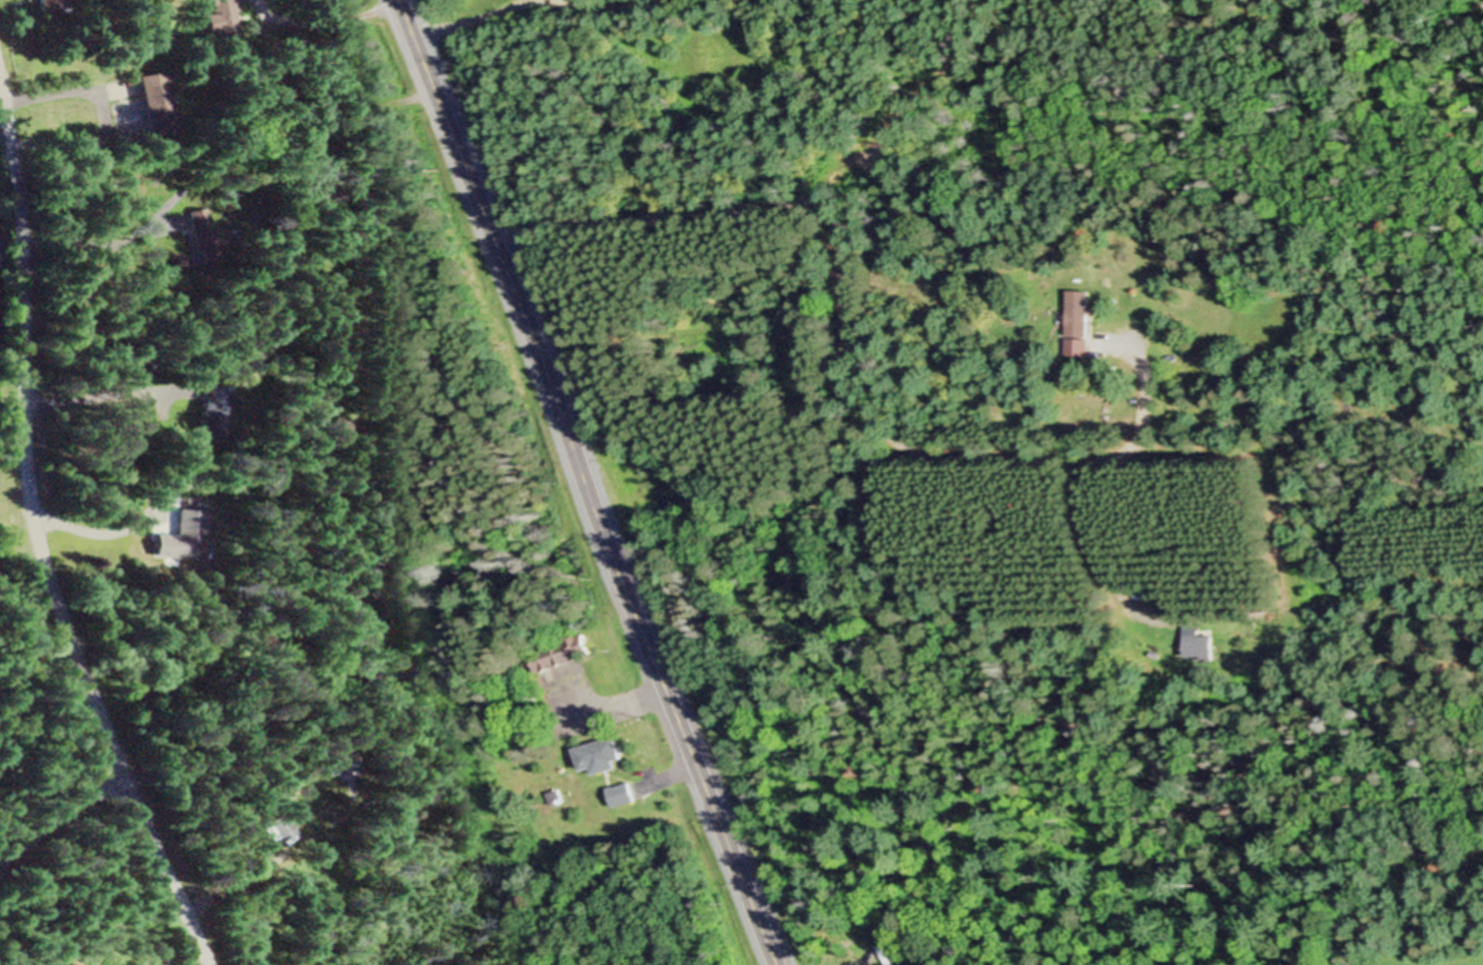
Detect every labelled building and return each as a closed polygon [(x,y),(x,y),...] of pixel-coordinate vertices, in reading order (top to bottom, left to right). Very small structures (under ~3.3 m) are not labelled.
[(214,11),(207,12),(211,34),(238,30),(233,0),(212,0),(214,11)] [(139,74),(149,121),(174,116),(164,69),(139,74)] [(191,208),(198,253),(217,249),(209,205),(191,208)] [(1093,290),(1070,289),(1067,355),(1090,356),(1093,290)] [(227,442),(235,385),(210,382),(202,438),(227,442)] [(1201,633),(1200,617),(1186,618),(1188,655),(1215,654),(1214,632),(1201,633)] [(548,672),(599,653),(592,633),(540,652),(548,672)] [(625,758),(619,737),(578,747),(584,770),(595,767),(597,774),(619,769),(617,760),(625,758)] [(342,754),(339,744),(324,747),(330,774),(358,768),(354,751),(342,754)] [(637,801),(633,782),(610,788),(614,807),(637,801)] [(269,819),(281,842),(297,834),(285,810),(269,819)] [(884,944),(878,947),(888,964),(905,956),(886,920),(874,926),(884,944)]
